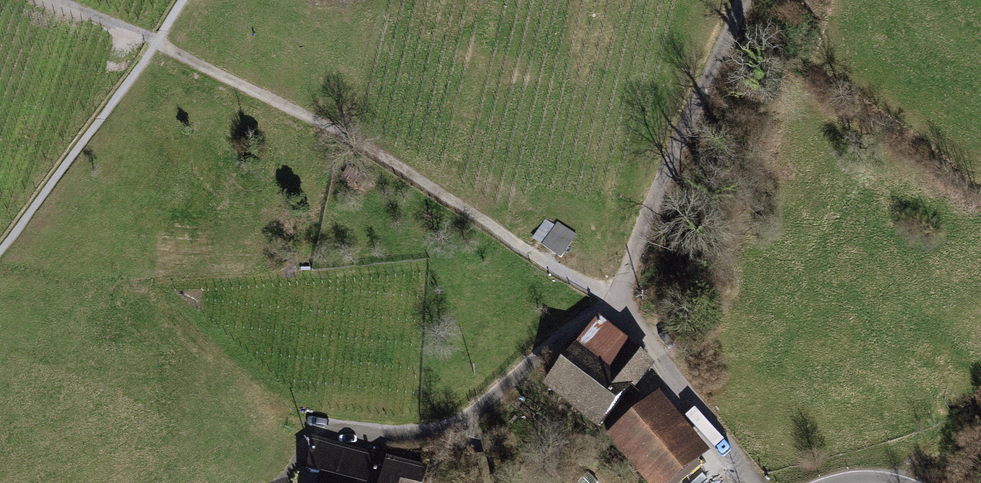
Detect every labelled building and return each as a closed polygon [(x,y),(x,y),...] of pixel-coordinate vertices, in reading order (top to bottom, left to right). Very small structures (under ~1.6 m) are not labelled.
[(543,231),(539,239),(564,253),(576,233),(569,229),(562,242),(543,231)] [(598,319),(540,387),(595,430),(652,362),(598,319)] [(604,436),(644,482),(672,482),(709,452),(659,392),(604,436)] [(321,482),(428,482),(432,466),(373,452),(350,446),(320,438),(312,467),(325,470),(321,482)] [(321,473),(308,469),(303,482),(318,482),(321,473)]
